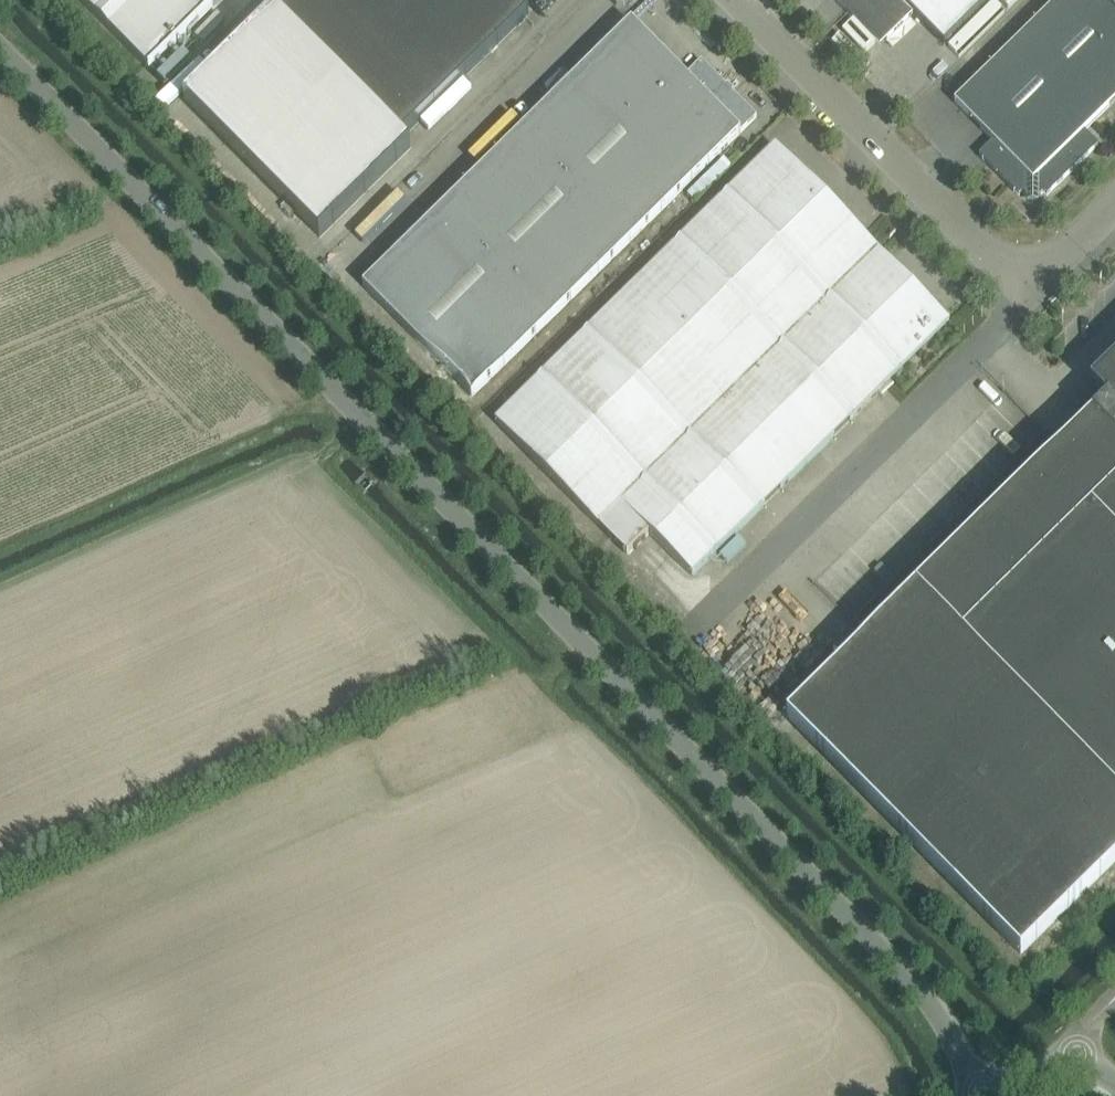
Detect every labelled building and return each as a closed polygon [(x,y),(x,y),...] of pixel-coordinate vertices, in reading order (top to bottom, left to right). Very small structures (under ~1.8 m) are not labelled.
[(150,69),(220,0),(81,0),(150,69)] [(185,100),(320,237),(411,147),(403,139),(529,13),(516,0),(290,0),(277,12),(276,10),(185,100)] [(874,38),(876,36),(885,36),(888,38),(913,13),(945,45),(944,44),(990,0),(836,0),(874,38)] [(1095,148),(1099,145),(1085,131),(1114,101),(1114,0),(1058,0),(955,102),(993,141),(979,155),(1019,196),(1023,192),(1028,198),(1039,198),(1044,192),(1047,196),(1095,148)] [(702,60),(686,75),(632,21),(363,285),(473,397),(757,116),(702,60)] [(693,576),(891,381),(949,323),(776,147),(497,422),(627,555),(650,533),(693,576)] [(1103,363),(1103,364),(1108,362),(1111,366),(1092,385),(1108,401),(1099,410),(787,717),(1021,954),(1114,862),(1114,354),(1109,360),(1103,363)]
